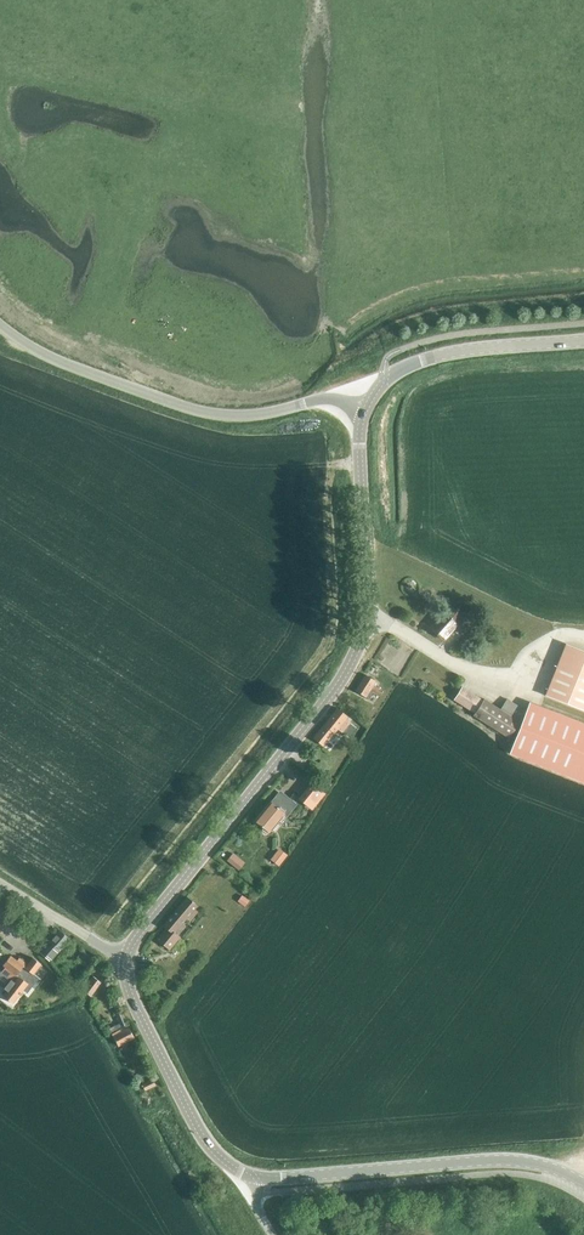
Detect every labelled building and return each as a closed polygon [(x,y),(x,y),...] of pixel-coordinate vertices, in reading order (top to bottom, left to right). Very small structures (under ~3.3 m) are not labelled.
[(435,619),(434,618),(428,626),(429,626),(428,628),(444,641),(464,617),(448,604),(435,619)] [(564,643),(543,695),(583,711),(583,651),(564,643)] [(378,696),(381,691),(372,685),(374,681),(364,675),(354,690),(368,698),(372,692),(378,696)] [(472,715),(508,738),(525,711),(505,699),(499,709),(482,699),(481,700),(460,687),(452,700),(473,713),(472,715)] [(529,702),(522,720),(509,753),(583,782),(583,723),(529,702)] [(322,747),(336,729),(340,733),(348,723),(344,720),(346,717),(335,709),(311,738),(322,747)] [(318,783),(327,791),(331,785),(323,778),(318,783)] [(297,799),(311,810),(325,794),(310,783),(297,799)] [(270,801),(254,820),(254,821),(255,820),(261,825),(260,826),(262,827),(263,826),(269,831),(268,832),(269,833),(284,814),(277,809),(278,808),(276,806),(276,807),(269,802),(270,801)] [(283,851),(274,862),(278,866),(287,855),(283,851)] [(231,855),(227,860),(238,870),(242,865),(231,855)] [(241,896),(237,902),(244,907),(248,901),(241,896)] [(180,937),(174,932),(184,920),(187,923),(196,912),(192,909),(195,906),(185,897),(162,926),(165,929),(156,939),(169,949),(180,937)] [(60,930),(50,941),(59,949),(69,938),(60,930)] [(59,949),(50,941),(41,952),(50,960),(59,949)] [(80,951),(75,957),(82,964),(88,957),(80,951)] [(33,973),(41,963),(33,956),(27,963),(19,957),(17,959),(10,954),(3,964),(5,966),(1,970),(14,980),(3,995),(12,1002),(28,982),(25,980),(32,972),(33,973)] [(90,995),(101,982),(93,976),(83,989),(90,995)] [(122,1012),(116,1015),(119,1023),(121,1026),(127,1024),(122,1012)] [(119,1023),(108,1028),(111,1034),(121,1029),(122,1028),(121,1026),(119,1023)] [(121,1029),(111,1034),(113,1036),(117,1045),(133,1037),(129,1028),(122,1032),(121,1029)] [(141,1084),(145,1090),(155,1085),(152,1078),(141,1084)]
